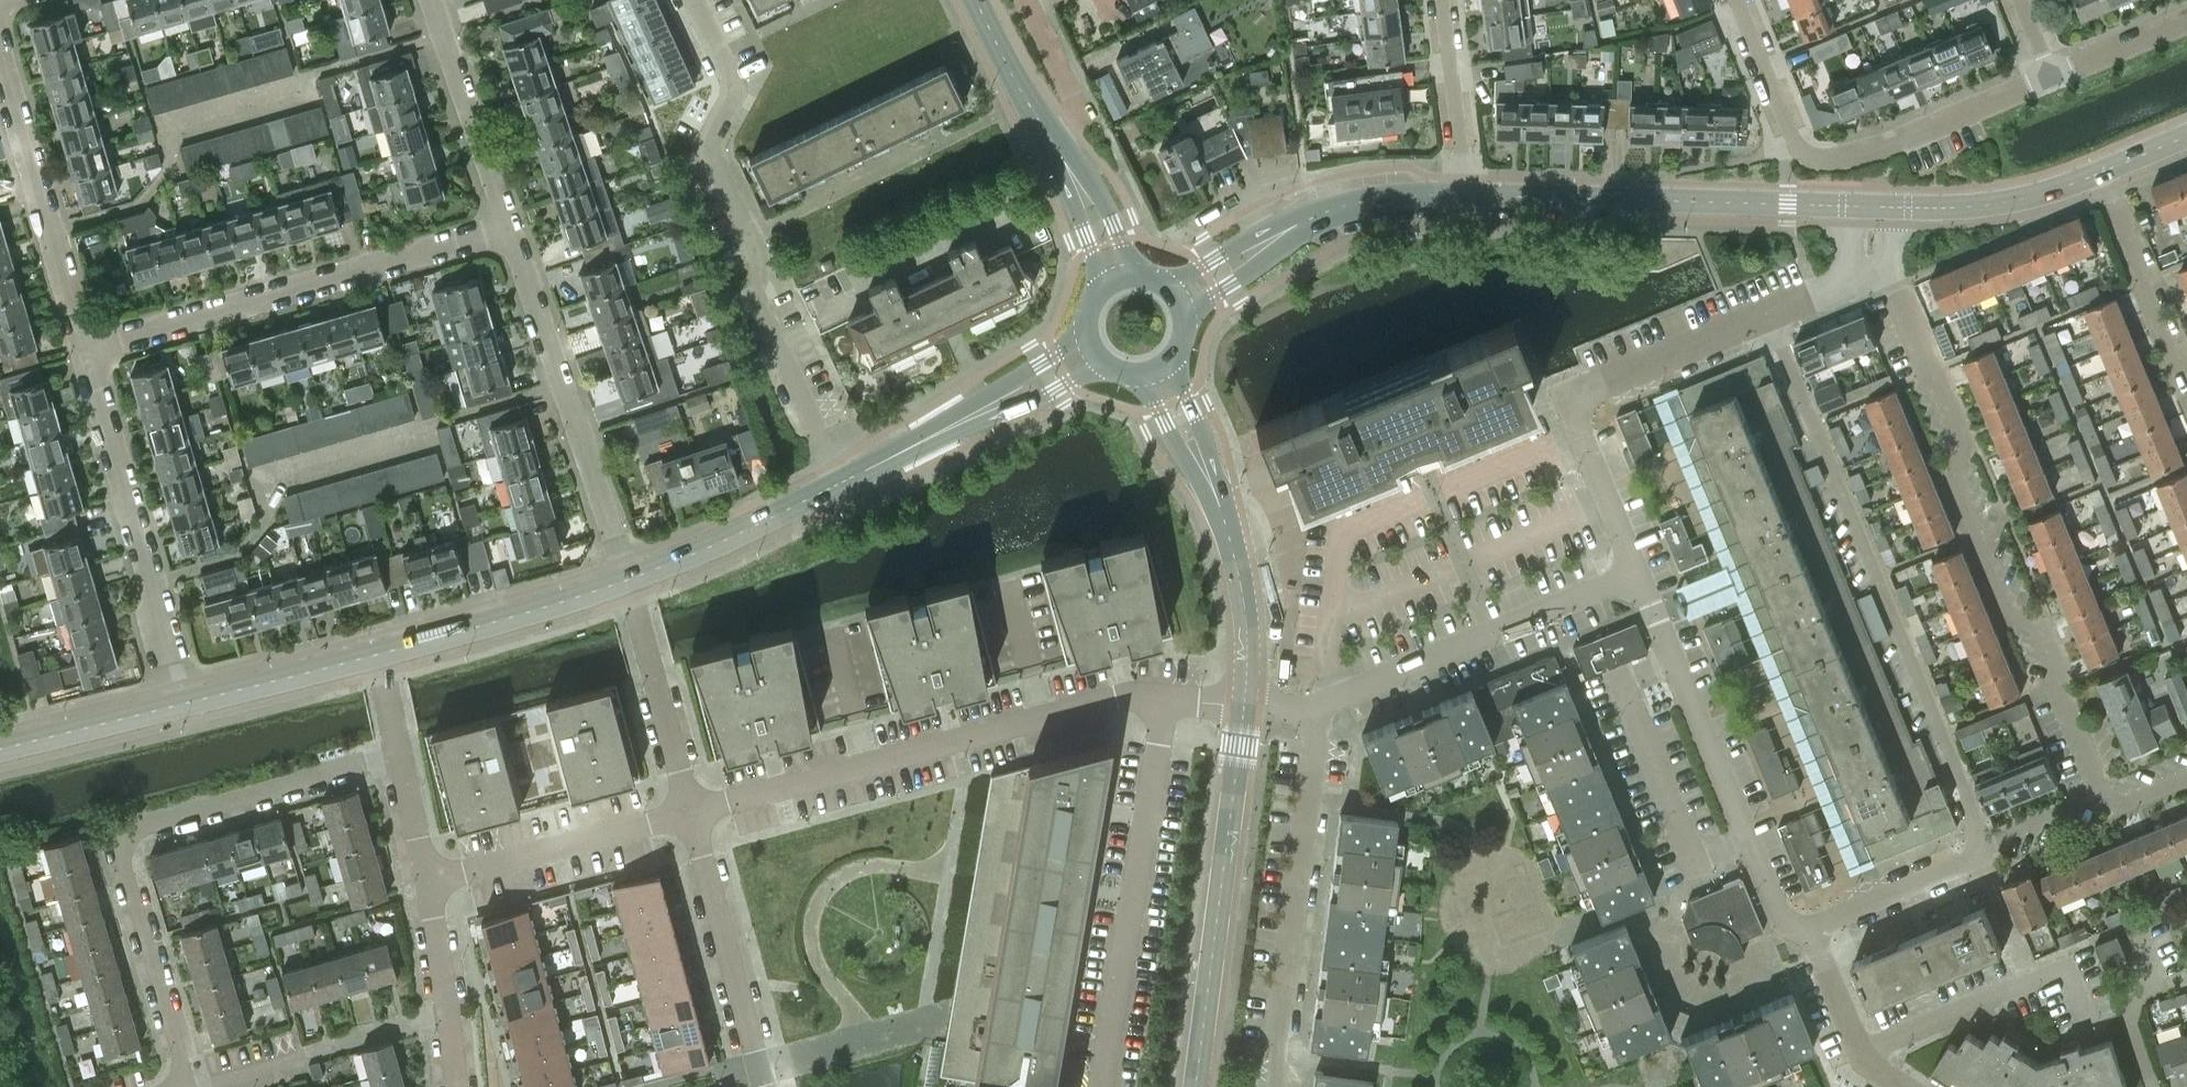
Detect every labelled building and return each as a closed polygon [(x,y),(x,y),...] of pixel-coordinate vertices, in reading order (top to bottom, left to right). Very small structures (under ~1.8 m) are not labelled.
[(108,29),(121,26),(114,0),(112,0),(100,3),(108,29)] [(124,36),(163,25),(155,0),(114,0),(121,26),(124,36)] [(163,25),(188,18),(183,0),(155,0),(163,25)] [(188,18),(213,10),(210,0),(183,0),(188,18)] [(213,10),(238,3),(238,0),(210,0),(213,10)] [(382,4),(381,0),(340,0),(345,15),(382,4)] [(488,12),(523,0),(484,0),(488,12)] [(548,59),(539,34),(551,30),(552,21),(581,11),(578,0),(572,0),(549,8),(499,24),(506,45),(502,47),(510,71),(548,59)] [(609,1),(615,14),(616,17),(654,0),(608,0),(609,1)] [(664,15),(657,0),(654,0),(616,17),(624,34),(664,15)] [(757,8),(773,0),(753,0),(757,8)] [(1132,11),(1154,0),(1127,0),(1132,11)] [(1361,11),(1397,6),(1396,0),(1359,0),(1361,11)] [(1520,15),(1529,14),(1527,0),(1481,0),(1483,20),(1520,15)] [(1597,2),(1599,13),(1614,9),(1612,0),(1606,0),(1597,2)] [(1708,0),(1674,0),(1680,15),(1709,3),(1708,0)] [(1823,3),(1822,0),(1788,0),(1794,15),(1823,3)] [(1942,9),(1939,0),(1925,0),(1930,13),(1942,9)] [(1942,9),(1963,0),(1939,0),(1942,9)] [(2080,18),(2105,8),(2102,0),(2072,0),(2080,18)] [(615,14),(609,1),(590,9),(596,22),(615,14)] [(1823,3),(1794,15),(1804,39),(1833,28),(1823,3)] [(345,15),(330,20),(340,55),(341,58),(356,54),(388,45),(384,32),(390,30),(383,4),(345,15)] [(1178,30),(1116,60),(1125,80),(1145,70),(1156,93),(1152,95),(1152,97),(1183,82),(1175,65),(1214,46),(1194,6),(1171,18),(1171,19),(1173,18),(1178,30)] [(1400,32),(1397,6),(1361,11),(1364,37),(1400,32)] [(1587,14),(1585,6),(1572,8),(1573,17),(1587,14)] [(29,24),(36,50),(74,39),(82,37),(75,11),(62,15),(62,14),(52,16),(52,17),(29,24)] [(1885,15),(1891,30),(1902,25),(1896,11),(1885,15)] [(1520,15),(1483,20),(1487,47),(1501,45),(1503,59),(1531,54),(1529,40),(1532,39),(1529,14),(1520,15)] [(631,50),(672,32),(664,15),(624,34),(631,50)] [(1880,34),(1891,30),(1885,15),(1874,20),(1880,34)] [(286,20),(289,32),(304,27),(300,16),(286,20)] [(1689,42),(1716,32),(1710,18),(1676,33),(1682,47),(1690,44),(1689,42)] [(1610,19),(1600,21),(1603,35),(1613,33),(1610,19)] [(1953,36),(1966,66),(1976,62),(1981,64),(1990,60),(1991,55),(1979,25),(1953,36)] [(125,38),(124,36),(121,26),(108,29),(112,42),(125,38)] [(594,32),(593,33),(597,44),(612,39),(613,38),(607,26),(594,32)] [(615,30),(618,36),(623,34),(620,27),(615,30)] [(639,67),(679,49),(672,32),(631,50),(639,67)] [(1404,59),(1400,32),(1364,37),(1368,64),(1404,59)] [(1667,32),(1658,34),(1658,49),(1666,50),(1667,32)] [(1689,42),(1690,44),(1695,56),(1722,45),(1716,32),(1689,42)] [(1834,36),(1840,51),(1851,46),(1845,32),(1834,36)] [(254,50),(264,47),(260,33),(250,36),(254,50)] [(623,34),(618,36),(621,43),(626,40),(623,34)] [(1649,49),(1658,49),(1658,34),(1649,35),(1649,49)] [(237,39),(241,53),(252,50),(248,35),(237,39)] [(1292,37),(1293,46),(1306,45),(1305,36),(1292,37)] [(1814,62),(1840,51),(1834,36),(1808,47),(1814,62)] [(1966,66),(1953,36),(1928,46),(1940,76),(1941,76),(1945,79),(1955,75),(1956,70),(1966,66)] [(36,50),(44,76),(81,65),(74,39),(36,50)] [(1682,47),(1675,50),(1678,69),(1697,62),(1695,56),(1690,44),(1682,47)] [(1307,54),(1306,45),(1293,46),(1294,56),(1307,54)] [(1902,57),(1915,87),(1925,83),(1929,86),(1939,82),(1940,76),(1928,46),(1902,57)] [(197,50),(201,65),(213,61),(209,47),(197,50)] [(273,51),(280,76),(293,72),(286,47),(273,51)] [(646,84),(687,65),(679,49),(639,67),(646,84)] [(201,65),(197,50),(186,53),(190,68),(201,65)] [(273,51),(260,54),(267,80),(280,76),(273,51)] [(605,57),(609,68),(623,62),(618,51),(605,57)] [(1575,65),(1575,52),(1566,52),(1566,65),(1575,65)] [(1584,52),(1575,52),(1575,65),(1583,66),(1584,52)] [(267,80),(260,54),(247,58),(255,84),(267,80)] [(392,57),(360,67),(364,80),(360,81),(367,106),(415,92),(407,67),(395,70),(392,57)] [(1877,68),(1890,98),(1915,87),(1902,57),(1877,68)] [(247,58),(235,62),(242,87),(255,84),(247,58)] [(556,84),(548,59),(510,71),(519,96),(556,84)] [(1495,101),(1494,137),(1521,138),(1522,101),(1523,77),(1533,76),(1541,75),(1539,59),(1530,60),(1504,64),(1506,79),(1496,80),(1495,101)] [(630,63),(633,69),(638,67),(636,61),(630,63)] [(242,87),(235,62),(222,66),(229,91),(242,87)] [(627,73),(623,62),(609,68),(614,79),(627,73)] [(879,95),(898,135),(925,122),(927,126),(938,121),(936,117),(964,103),(953,80),(957,78),(952,67),(947,69),(945,64),(879,95)] [(44,76),(51,101),(89,90),(81,65),(44,76)] [(121,81),(136,76),(133,65),(118,69),(121,81)] [(158,65),(141,70),(144,81),(161,76),(158,65)] [(687,65),(646,84),(654,101),(695,82),(687,65)] [(222,66),(209,69),(217,95),(229,91),(222,66)] [(638,67),(633,69),(636,76),(642,74),(638,67)] [(1852,78),(1864,108),(1890,98),(1877,68),(1852,78)] [(217,95),(209,69),(197,73),(204,98),(217,95)] [(1401,70),(1322,80),(1330,145),(1382,138),(1381,129),(1403,127),(1400,103),(1405,102),(1401,70)] [(1266,71),(1253,72),(1255,86),(1268,84),(1266,71)] [(197,73),(184,77),(191,102),(204,98),(197,73)] [(331,83),(335,82),(333,74),(319,79),(323,92),(333,89),(331,83)] [(136,76),(121,81),(125,92),(139,88),(136,76)] [(191,102),(184,77),(171,80),(179,106),(191,102)] [(1864,108),(1852,78),(1826,89),(1839,119),(1839,118),(1844,122),(1854,118),(1855,112),(1864,108)] [(171,80),(159,84),(166,109),(179,106),(171,80)] [(153,113),(166,109),(159,84),(146,88),(153,113)] [(527,121),(565,109),(556,84),(519,96),(527,121)] [(51,101),(58,126),(96,115),(89,90),(51,101)] [(624,91),(611,95),(614,104),(628,99),(624,91)] [(415,92),(367,106),(375,132),(384,129),(385,130),(422,118),(415,92)] [(645,97),(649,104),(654,101),(651,94),(645,97)] [(898,135),(879,95),(815,126),(834,166),(861,153),(863,157),(873,152),(871,148),(898,135)] [(1615,126),(1615,98),(1601,97),(1601,104),(1575,103),(1574,139),(1601,140),(1601,126),(1615,126)] [(1655,141),(1656,105),(1630,104),(1630,98),(1615,98),(1615,126),(1628,127),(1627,141),(1655,141)] [(1821,99),(1804,106),(1811,123),(1827,116),(1821,99)] [(629,114),(643,109),(639,100),(626,106),(629,114)] [(1521,138),(1548,139),(1549,102),(1522,101),(1521,138)] [(327,105),(330,117),(340,114),(337,102),(327,105)] [(1574,139),(1575,103),(1549,102),(1548,139),(1574,139)] [(1681,142),(1682,106),(1656,105),(1655,141),(1681,142)] [(320,106),(307,110),(315,136),(328,132),(320,106)] [(1707,143),(1708,106),(1682,106),(1681,142),(1707,143)] [(1708,106),(1707,143),(1746,144),(1746,107),(1708,106)] [(1226,118),(1230,127),(1194,144),(1189,135),(1159,150),(1178,189),(1195,181),(1208,175),(1207,173),(1245,155),(1252,153),(1285,149),(1279,108),(1236,114),(1226,118)] [(573,134),(565,109),(527,121),(536,146),(573,134)] [(295,114),(302,139),(315,136),(307,110),(295,114)] [(282,118),(289,143),(302,139),(295,114),(282,118)] [(58,126),(66,151),(103,141),(96,115),(58,126)] [(133,120),(136,131),(150,127),(147,116),(133,120)] [(269,121),(277,147),(289,143),(282,118),(269,121)] [(392,154),(430,143),(422,118),(385,130),(392,154)] [(257,125),(264,150),(277,147),(269,121),(257,125)] [(649,124),(635,130),(639,139),(653,134),(649,124)] [(244,129),(251,154),(264,150),(257,125),(244,129)] [(834,166),(815,126),(749,158),(752,163),(747,166),(753,177),(757,174),(768,198),(796,184),(798,188),(804,185),(809,183),(807,179),(834,166)] [(139,143),(154,138),(150,127),(136,131),(139,143)] [(338,143),(352,139),(349,128),(334,132),(338,143)] [(231,132),(239,158),(251,154),(244,129),(231,132)] [(536,146),(544,171),(590,156),(581,131),(573,134),(536,146)] [(219,136),(226,161),(239,158),(231,132),(219,136)] [(206,140),(213,165),(226,161),(219,136),(206,140)] [(355,150),(352,139),(338,143),(341,154),(355,150)] [(193,143),(201,169),(213,165),(206,140),(193,143)] [(66,151),(73,177),(111,166),(103,141),(66,151)] [(201,169),(193,143),(180,147),(188,172),(201,169)] [(437,168),(430,143),(392,154),(399,179),(437,168)] [(1317,147),(1305,149),(1307,161),(1318,160),(1317,147)] [(291,149),(279,153),(283,167),(295,164),(291,149)] [(658,149),(644,154),(648,165),(662,160),(658,149)] [(146,168),(161,164),(158,153),(143,157),(146,168)] [(590,156),(544,171),(553,196),(603,179),(594,154),(590,156)] [(240,164),(244,178),(256,175),(251,161),(240,164)] [(111,166),(73,177),(81,203),(98,198),(104,196),(105,199),(115,197),(114,193),(118,192),(114,177),(120,175),(117,164),(111,166)] [(233,182),(244,178),(240,164),(229,167),(233,182)] [(399,179),(389,182),(397,208),(445,194),(437,168),(399,179)] [(346,185),(356,182),(353,171),(343,174),(346,185)] [(2186,198),(2186,171),(2177,175),(2186,198)] [(346,185),(343,174),(301,186),(315,234),(341,226),(340,222),(352,218),(343,186),(346,185)] [(190,178),(194,193),(205,189),(201,175),(190,178)] [(668,180),(667,175),(652,180),(655,190),(670,185),(668,180)] [(2186,211),(2186,198),(2177,175),(2174,177),(2173,175),(2165,178),(2166,180),(2152,186),(2167,220),(2186,211)] [(182,196),(194,193),(190,178),(178,182),(182,196)] [(603,179),(553,196),(561,221),(611,204),(603,179)] [(343,186),(352,218),(365,214),(356,182),(346,185),(343,186)] [(315,234),(301,186),(276,194),(279,203),(290,241),(315,234)] [(98,198),(81,203),(84,214),(101,209),(98,198)] [(770,200),(760,205),(766,217),(777,212),(770,200)] [(290,241),(279,203),(253,210),(264,248),(290,241)] [(611,204),(561,221),(570,248),(581,244),(585,257),(612,248),(624,243),(611,204)] [(144,212),(163,277),(188,270),(177,232),(176,226),(165,229),(155,223),(156,215),(149,206),(144,212)] [(264,248),(253,210),(228,218),(239,256),(264,248)] [(163,277),(144,212),(118,220),(122,234),(137,229),(141,244),(127,248),(127,247),(126,247),(127,251),(124,252),(127,262),(130,261),(137,285),(163,277)] [(2056,226),(2070,260),(2095,250),(2081,216),(2076,217),(2075,215),(2068,219),(2069,221),(2056,226)] [(239,256),(228,218),(203,225),(214,263),(239,256)] [(188,270),(214,263),(203,225),(177,232),(188,270)] [(2031,236),(2045,271),(2070,260),(2056,226),(2052,228),(2051,226),(2043,229),(2044,231),(2031,236)] [(2006,247),(2021,281),(2045,271),(2031,236),(2027,238),(2026,236),(2019,239),(2019,241),(2006,247)] [(1029,285),(1029,275),(1021,270),(1009,244),(982,257),(973,240),(947,252),(956,269),(902,295),(894,277),(868,289),(876,307),(848,320),(860,345),(859,355),(867,361),(870,366),(1031,290),(1029,285)] [(15,269),(8,244),(0,246),(0,274),(15,269)] [(1982,257),(1996,291),(2021,281),(2006,247),(2002,249),(2002,246),(1994,250),(1995,252),(1982,257)] [(692,256),(689,247),(683,249),(679,255),(681,260),(692,256)] [(579,273),(587,298),(625,285),(612,248),(585,257),(589,269),(579,273)] [(2174,249),(2161,255),(2164,263),(2177,257),(2174,249)] [(1957,268),(1971,302),(1996,291),(1982,257),(1978,259),(1977,257),(1969,260),(1970,262),(1957,268)] [(826,269),(833,266),(830,259),(822,262),(826,269)] [(1971,302),(1957,268),(1953,269),(1952,267),(1944,270),(1945,273),(1931,278),(1945,312),(1971,302)] [(23,295),(15,269),(0,274),(0,301),(23,295)] [(433,291),(440,317),(487,303),(479,277),(441,288),(433,291)] [(691,292),(704,288),(701,279),(688,284),(691,292)] [(587,298),(596,323),(633,311),(625,285),(587,298)] [(2096,285),(2082,291),(2086,302),(2101,295),(2096,285)] [(707,296),(704,288),(691,292),(694,301),(707,296)] [(2086,302),(2082,291),(2068,297),(2072,307),(2086,302)] [(30,320),(23,295),(0,301),(0,329),(30,320)] [(2095,329),(2123,317),(2115,298),(2087,310),(2095,329)] [(389,304),(396,329),(409,326),(401,300),(389,304)] [(396,329),(389,304),(376,308),(375,303),(349,310),(360,348),(386,341),(383,333),(396,329)] [(494,328),(487,303),(440,317),(448,342),(494,328)] [(2047,306),(2032,312),(2037,322),(2051,316),(2047,306)] [(596,323),(604,348),(650,333),(641,308),(633,311),(596,323)] [(323,318),(334,355),(360,348),(349,310),(323,318)] [(2037,322),(2032,312),(2018,318),(2023,328),(2037,322)] [(1841,323),(1854,355),(1878,345),(1865,313),(1841,323)] [(2123,317),(2095,329),(2103,350),(2132,338),(2123,317)] [(298,325),(309,363),(334,355),(323,318),(298,325)] [(30,320),(0,329),(0,371),(37,360),(33,347),(37,346),(30,320)] [(1343,392),(1342,391),(1255,427),(1270,464),(1281,459),(1299,501),(1394,462),(1389,450),(1433,432),(1438,444),(1533,405),(1515,362),(1526,358),(1511,321),(1424,357),(1425,359),(1430,356),(1432,361),(1340,399),(1338,395),(1343,392)] [(1818,333),(1831,364),(1854,355),(1841,323),(1818,333)] [(273,332),(284,370),(309,363),(298,325),(273,332)] [(1997,326),(1983,332),(1987,343),(2002,337),(1997,326)] [(502,354),(494,328),(448,342),(455,367),(502,354)] [(707,342),(721,337),(718,328),(704,333),(707,342)] [(2045,335),(2051,349),(2061,345),(2055,330),(2045,335)] [(247,340),(258,377),(284,370),(273,332),(247,340)] [(1987,343),(1983,332),(1969,338),(1973,349),(1987,343)] [(604,348),(613,374),(658,358),(650,333),(604,348)] [(1795,342),(1808,374),(1831,364),(1818,333),(1795,342)] [(2132,338),(2103,350),(2112,370),(2140,358),(2132,338)] [(210,352),(217,377),(229,374),(232,385),(258,377),(247,340),(221,347),(222,348),(210,352)] [(401,346),(403,355),(416,351),(413,342),(401,346)] [(2029,347),(2034,360),(2045,356),(2039,342),(2029,347)] [(2061,345),(2051,349),(2057,363),(2067,359),(2061,345)] [(1965,361),(1974,384),(2003,372),(1994,349),(1965,361)] [(416,351),(403,355),(406,363),(418,360),(416,351)] [(217,377),(210,352),(196,356),(204,381),(217,377)] [(502,354),(455,367),(467,406),(512,392),(509,380),(502,354)] [(658,358),(613,374),(622,399),(625,398),(630,410),(663,399),(679,393),(667,355),(658,358)] [(1812,711),(1874,861),(1955,827),(1956,827),(1958,826),(1948,803),(1949,802),(1940,780),(1939,780),(1922,738),(1914,741),(1792,446),(1800,443),(1782,401),(1784,400),(1774,378),(1773,378),(1764,355),(1761,356),(1680,390),(1698,434),(1690,452),(1742,576),(1794,703),(1812,711)] [(2050,370),(2045,356),(2034,360),(2040,374),(2050,370)] [(2140,358),(2112,370),(2120,390),(2149,378),(2140,358)] [(729,359),(705,367),(710,384),(734,376),(729,359)] [(138,400),(175,389),(168,364),(130,375),(138,400)] [(0,378),(0,387),(8,416),(16,414),(54,403),(47,378),(42,380),(39,366),(6,376),(0,378)] [(2062,376),(2068,390),(2078,385),(2072,371),(2062,376)] [(2013,396),(2003,372),(1974,384),(1984,408),(2013,396)] [(1890,375),(1867,384),(1870,392),(1893,382),(1890,375)] [(426,376),(412,380),(423,418),(437,414),(426,376)] [(2149,378),(2120,390),(2128,410),(2157,398),(2149,378)] [(1847,401),(1843,394),(1838,381),(1815,391),(1823,411),(1847,401)] [(1843,394),(1847,401),(1870,392),(1867,384),(1843,394)] [(2084,400),(2078,385),(2068,390),(2074,404),(2084,400)] [(344,390),(348,402),(357,400),(353,387),(344,390)] [(138,400),(145,426),(183,415),(175,389),(138,400)] [(1867,401),(1876,425),(1905,413),(1896,389),(1867,401)] [(2048,394),(2054,408),(2064,404),(2059,390),(2048,394)] [(394,396),(402,421),(414,418),(407,392),(394,396)] [(705,393),(687,399),(691,412),(709,406),(705,393)] [(208,398),(211,407),(224,403),(221,394),(208,398)] [(402,421),(394,396),(382,400),(389,425),(402,421)] [(2023,420),(2013,396),(1984,408),(1994,432),(2023,420)] [(2157,398),(2128,410),(2137,431),(2165,419),(2157,398)] [(389,425),(382,400),(369,403),(376,429),(389,425)] [(54,403),(16,414),(24,439),(61,429),(54,403)] [(224,403),(211,407),(213,415),(226,412),(224,403)] [(376,429),(369,403),(356,407),(364,432),(376,429)] [(289,420),(297,417),(294,404),(285,407),(289,420)] [(512,406),(476,417),(487,456),(496,453),(534,442),(526,416),(522,417),(519,404),(512,406)] [(676,404),(632,418),(638,434),(682,420),(676,404)] [(2070,418),(2064,404),(2054,408),(2060,422),(2070,418)] [(364,432),(356,407),(344,411),(351,436),(364,432)] [(1637,408),(1617,416),(1630,448),(1624,451),(1631,468),(1647,462),(1646,460),(1657,456),(1637,408)] [(331,414),(338,440),(351,436),(344,411),(331,414)] [(2085,431),(2095,426),(2089,412),(2079,416),(2085,431)] [(1905,413),(1876,425),(1886,448),(1915,436),(1905,413)] [(318,418),(326,443),(338,440),(331,414),(318,418)] [(183,415),(145,426),(152,451),(190,440),(183,415)] [(306,422),(313,447),(326,443),(318,418),(306,422)] [(2165,419),(2137,431),(2146,451),(2174,440),(2165,419)] [(2004,456),(2033,444),(2023,420),(1994,432),(2004,456)] [(293,425),(300,451),(313,447),(306,422),(293,425)] [(1836,442),(1846,438),(1840,424),(1830,428),(1836,442)] [(280,429),(288,454),(300,451),(293,425),(280,429)] [(2101,440),(2095,426),(2085,431),(2091,445),(2101,440)] [(61,429),(24,439),(31,465),(69,454),(61,429)] [(268,433),(275,458),(288,454),(280,429),(268,433)] [(692,450),(706,491),(738,480),(733,464),(746,459),(737,432),(723,437),(723,435),(706,441),(707,445),(692,450)] [(255,436),(262,462),(275,458),(268,433),(255,436)] [(262,462),(255,436),(242,440),(249,465),(262,462)] [(1886,448),(1896,472),(1925,460),(1915,436),(1886,448)] [(1851,452),(1846,438),(1836,442),(1841,456),(1851,452)] [(2068,442),(2074,456),(2084,451),(2078,438),(2068,442)] [(152,451),(160,477),(197,466),(190,440),(152,451)] [(2174,440),(2146,451),(2155,473),(2183,462),(2174,440)] [(534,442),(496,453),(503,478),(541,467),(534,442)] [(455,443),(442,447),(447,467),(460,464),(461,463),(455,443)] [(2043,468),(2033,444),(2004,456),(2014,480),(2043,468)] [(225,457),(238,454),(236,445),(223,449),(225,457)] [(706,491),(692,450),(678,455),(676,451),(659,457),(660,458),(646,463),(655,491),(669,486),(674,502),(706,491)] [(2090,465),(2084,451),(2074,456),(2079,469),(2090,465)] [(436,453),(423,456),(430,482),(443,478),(436,453)] [(2096,457),(2102,471),(2112,467),(2106,453),(2096,457)] [(69,454),(31,465),(38,490),(76,479),(69,454)] [(238,454),(225,457),(228,466),(240,462),(238,454)] [(418,485),(430,482),(423,456),(410,460),(418,485)] [(405,489),(418,485),(410,460),(398,464),(405,489)] [(1935,484),(1925,460),(1896,472),(1906,496),(1935,484)] [(392,493),(405,489),(398,464),(385,467),(392,493)] [(160,477),(167,502),(205,491),(197,466),(160,477)] [(380,496),(392,493),(385,467),(372,471),(380,496)] [(541,467),(503,478),(511,504),(549,493),(541,467)] [(2118,481),(2112,467),(2102,471),(2108,485),(2118,481)] [(2043,468),(2014,480),(2024,505),(2053,493),(2043,468)] [(367,500),(380,496),(372,471),(360,475),(367,500)] [(1855,490),(1866,485),(1860,472),(1850,476),(1855,490)] [(2186,495),(2186,472),(2159,484),(2167,503),(2186,495)] [(354,504),(367,500),(360,475),(347,478),(354,504)] [(342,507),(354,504),(347,478),(334,482),(342,507)] [(76,479),(38,490),(46,516),(41,518),(45,530),(76,522),(73,510),(84,506),(76,479)] [(329,511),(342,507),(334,482),(322,486),(329,511)] [(1945,508),(1935,484),(1906,496),(1916,520),(1945,508)] [(1871,499),(1866,485),(1855,490),(1861,503),(1871,499)] [(318,514),(329,511),(322,486),(309,489),(316,515),(318,514)] [(310,516),(316,515),(309,489),(296,493),(304,518),(310,516)] [(167,502),(174,528),(212,517),(205,491),(167,502)] [(291,522),(301,519),(304,518),(296,493),(283,496),(291,522)] [(549,493),(511,504),(518,529),(556,518),(549,493)] [(2175,523),(2186,519),(2186,495),(2167,503),(2175,523)] [(237,500),(240,508),(253,505),(250,496),(237,500)] [(2095,507),(2101,521),(2111,516),(2105,503),(2095,507)] [(376,504),(362,508),(366,523),(380,519),(376,504)] [(253,505),(240,508),(243,517),(255,514),(253,505)] [(2117,509),(2123,523),(2133,519),(2127,505),(2117,509)] [(462,518),(474,514),(472,506),(459,509),(462,518)] [(1955,533),(1945,508),(1916,520),(1926,545),(1955,533)] [(2031,521),(2041,544),(2070,532),(2060,509),(2031,521)] [(318,514),(316,515),(310,516),(313,529),(322,527),(318,514)] [(474,514),(462,518),(464,527),(477,523),(474,514)] [(1680,514),(1660,522),(1680,570),(1681,572),(1691,567),(1702,563),(1707,561),(1710,560),(1702,542),(1700,543),(1694,545),(1681,514),(1680,514)] [(310,516),(304,518),(301,519),(305,532),(313,529),(310,516)] [(336,516),(327,518),(331,534),(340,532),(336,516)] [(2116,530),(2111,516),(2101,521),(2106,534),(2116,530)] [(212,517),(174,528),(182,554),(198,549),(201,559),(223,552),(220,542),(219,543),(212,517)] [(509,532),(517,558),(563,544),(556,518),(518,529),(509,532)] [(1869,523),(1875,537),(1885,533),(1879,519),(1869,523)] [(2133,519),(2123,523),(2129,537),(2139,533),(2133,519)] [(2184,544),(2186,542),(2186,519),(2175,523),(2184,544)] [(35,548),(30,549),(38,575),(50,572),(88,561),(81,535),(80,535),(76,522),(45,530),(49,544),(35,548)] [(1172,636),(1147,541),(1144,542),(1142,531),(1100,543),(1109,575),(1091,580),(1082,547),(1040,559),(1044,569),(1041,570),(1066,664),(1110,653),(1108,645),(1126,640),(1128,648),(1172,636)] [(2079,556),(2070,532),(2041,544),(2050,568),(2079,556)] [(1891,547),(1885,533),(1875,537),(1881,551),(1891,547)] [(265,534),(259,542),(269,550),(275,543),(265,534)] [(391,556),(398,583),(410,580),(413,592),(439,584),(428,547),(425,534),(414,537),(417,550),(402,554),(402,553),(391,556)] [(477,569),(469,543),(457,547),(454,539),(428,547),(439,584),(465,577),(464,572),(477,569)] [(469,543),(477,569),(489,565),(482,539),(469,543)] [(263,558),(269,550),(259,542),(253,549),(263,558)] [(2134,550),(2140,564),(2150,560),(2144,545),(2134,550)] [(1933,561),(1942,584),(1971,572),(1962,549),(1933,561)] [(2115,554),(2120,568),(2130,564),(2125,550),(2115,554)] [(350,560),(361,598),(387,590),(386,587),(398,583),(391,556),(378,560),(376,552),(350,560)] [(2089,580),(2079,556),(2050,568),(2060,592),(2089,580)] [(324,567),(335,605),(361,598),(350,560),(324,567)] [(2150,560),(2140,564),(2145,578),(2156,574),(2150,560)] [(88,561),(50,572),(58,597),(96,586),(88,561)] [(259,627),(248,589),(229,595),(226,584),(245,578),(241,564),(202,575),(209,601),(205,602),(211,621),(228,616),(233,634),(259,627)] [(2136,578),(2130,564),(2120,568),(2126,582),(2136,578)] [(1727,566),(1679,587),(1684,600),(1693,619),(1741,597),(1734,580),(1727,566)] [(299,574),(310,612),(335,605),(324,567),(299,574)] [(1981,596),(1971,572),(1942,584),(1952,608),(1981,596)] [(274,582),(285,620),(310,612),(299,574),(274,582)] [(953,695),(997,683),(971,588),(969,589),(967,578),(925,590),(933,622),(915,627),(907,594),(864,606),(868,616),(866,617),(891,711),(935,700),(933,692),(951,687),(953,695)] [(2099,604),(2089,580),(2060,592),(2070,616),(2099,604)] [(248,589),(259,627),(285,620),(274,582),(248,589)] [(1896,587),(1902,601),(1912,597),(1906,583),(1896,587)] [(58,597),(50,599),(57,625),(65,622),(103,611),(96,586),(58,597)] [(2156,605),(2167,600),(2161,586),(2150,590),(2156,605)] [(1991,620),(1981,596),(1952,608),(1962,632),(1991,620)] [(1918,612),(1912,597),(1902,601),(1908,616),(1918,612)] [(2134,602),(2140,616),(2150,611),(2144,598),(2134,602)] [(4,603),(6,612),(19,608),(16,600),(4,603)] [(2167,600),(2156,605),(2162,619),(2173,614),(2167,600)] [(2109,628),(2099,604),(2070,616),(2080,640),(2109,628)] [(21,617),(19,608),(6,612),(9,621),(21,617)] [(103,611),(65,622),(72,648),(110,637),(103,611)] [(2156,625),(2150,611),(2140,616),(2146,629),(2156,625)] [(1711,662),(1718,680),(1734,673),(1734,671),(1753,663),(1733,616),(1704,628),(1717,660),(1711,662)] [(2001,644),(1991,620),(1962,632),(1972,656),(2001,644)] [(2170,638),(2181,634),(2175,620),(2165,625),(2170,638)] [(1585,678),(1647,652),(1635,622),(1572,648),(1585,678)] [(777,742),(821,730),(796,635),(793,636),(791,625),(749,637),(758,669),(740,674),(731,641),(689,653),(693,663),(690,664),(715,758),(759,747),(757,739),(775,734),(777,742)] [(2109,628),(2080,640),(2090,665),(2119,653),(2109,628)] [(1916,636),(1922,650),(1932,646),(1926,632),(1916,636)] [(39,674),(35,659),(21,663),(31,697),(45,693),(44,691),(82,680),(83,684),(102,679),(99,668),(118,663),(110,637),(72,648),(77,663),(39,674)] [(1982,680),(2011,668),(2001,644),(1972,656),(1982,680)] [(1938,659),(1932,646),(1922,650),(1928,663),(1938,659)] [(21,663),(35,659),(32,649),(18,653),(21,663)] [(1489,712),(1564,681),(1554,656),(1478,687),(1489,712)] [(2021,693),(2011,668),(1982,680),(1992,705),(2021,693)] [(2099,681),(2110,707),(2126,701),(2128,705),(2141,700),(2128,669),(2099,681)] [(2164,676),(2169,688),(2183,682),(2178,670),(2164,676)] [(1936,684),(1941,697),(1952,693),(1946,680),(1936,684)] [(1541,776),(1555,811),(1609,789),(1596,758),(1595,758),(1597,762),(1592,764),(1583,744),(1588,742),(1589,743),(1590,743),(1584,728),(1583,729),(1583,730),(1579,732),(1570,712),(1575,710),(1577,713),(1578,713),(1564,681),(1489,712),(1481,715),(1493,744),(1495,743),(1503,740),(1523,731),(1526,739),(1519,742),(1519,741),(1517,741),(1534,780),(1535,780),(1534,779),(1541,776)] [(2169,688),(2182,717),(2186,715),(2186,691),(2183,682),(2169,688)] [(641,778),(616,683),(546,702),(553,731),(578,725),(583,742),(564,747),(569,767),(563,769),(571,797),(641,778)] [(1457,759),(1493,744),(1481,715),(1471,690),(1438,703),(1439,704),(1442,703),(1444,708),(1424,716),(1422,711),(1424,711),(1423,710),(1409,716),(1409,717),(1411,716),(1413,721),(1393,729),(1390,724),(1394,723),(1394,722),(1361,735),(1383,789),(1420,774),(1423,780),(1421,781),(1422,782),(1461,766),(1460,765),(1459,765),(1457,759)] [(1957,707),(1952,693),(1941,697),(1947,711),(1957,707)] [(2126,701),(2110,707),(2114,717),(2118,715),(2134,752),(2158,742),(2158,741),(2178,733),(2166,703),(2146,712),(2141,700),(2128,705),(2126,701)] [(2002,711),(2005,718),(2007,722),(2029,712),(2025,701),(2002,711)] [(2002,711),(1979,720),(1982,728),(2005,718),(2002,711)] [(495,716),(425,735),(450,829),(520,811),(513,783),(506,784),(501,764),(482,769),(478,752),(502,745),(495,716)] [(1958,738),(1982,728),(1979,720),(1955,730),(1958,738)] [(1747,733),(1767,781),(1773,796),(1800,785),(1787,754),(1781,757),(1768,725),(1747,733)] [(1503,740),(1495,743),(1500,755),(1508,751),(1503,740)] [(990,775),(952,998),(939,1074),(974,1080),(973,1086),(1053,1086),(1111,742),(990,775)] [(2019,754),(2022,762),(2035,793),(2059,783),(2042,744),(2019,754)] [(2035,793),(2022,762),(2000,771),(2013,803),(2035,793)] [(2013,803),(2000,771),(1996,763),(1973,773),(1989,812),(2013,803)] [(1609,789),(1555,811),(1570,846),(1563,849),(1563,848),(1562,848),(1578,887),(1579,887),(1579,886),(1585,883),(1600,920),(1654,897),(1641,865),(1639,865),(1641,869),(1636,871),(1628,851),(1633,849),(1633,850),(1634,850),(1628,835),(1627,836),(1628,837),(1623,839),(1614,819),(1619,817),(1621,821),(1622,820),(1609,789)] [(322,801),(330,827),(365,817),(357,790),(322,801)] [(1805,815),(1779,826),(1806,891),(1822,884),(1821,882),(1831,878),(1818,846),(1827,842),(1815,811),(1805,815)] [(1329,896),(1324,930),(1382,937),(1386,907),(1387,899),(1394,900),(1394,901),(1395,901),(1401,860),(1399,860),(1399,861),(1392,860),(1393,852),(1397,821),(1340,813),(1335,848),(1336,848),(1337,845),(1342,845),(1339,867),(1334,866),(1334,864),(1333,864),(1331,880),(1332,880),(1332,878),(1338,879),(1335,901),(1330,900),(1330,896),(1329,896)] [(2167,823),(2179,852),(2186,849),(2186,815),(2167,823)] [(254,825),(264,860),(291,852),(280,817),(254,825)] [(330,827),(337,853),(372,843),(365,817),(330,827)] [(290,823),(294,838),(304,835),(300,820),(290,823)] [(2179,852),(2167,823),(2143,833),(2155,862),(2179,852)] [(254,825),(228,833),(238,868),(264,860),(254,825)] [(238,868),(228,833),(202,840),(212,875),(238,868)] [(2143,833),(2120,843),(2132,872),(2155,862),(2143,833)] [(308,849),(304,835),(294,838),(298,852),(308,849)] [(45,846),(52,872),(87,862),(80,836),(45,846)] [(202,840),(176,848),(187,883),(212,875),(202,840)] [(337,853),(345,879),(380,868),(372,843),(337,853)] [(2132,872),(2120,843),(2096,853),(2108,882),(2132,872)] [(160,891),(187,883),(176,848),(150,856),(160,891)] [(2096,853),(2072,863),(2084,892),(2108,882),(2096,853)] [(1547,856),(1537,860),(1540,866),(1550,862),(1547,856)] [(95,888),(87,862),(52,872),(60,898),(95,888)] [(2059,902),(2084,892),(2072,863),(2047,874),(2048,876),(2056,895),(2059,902)] [(11,870),(15,884),(25,881),(21,866),(11,870)] [(388,895),(380,868),(345,879),(353,905),(388,895)] [(611,880),(619,909),(672,895),(670,885),(663,887),(662,883),(659,872),(658,872),(657,868),(646,871),(645,870),(611,880)] [(305,876),(309,890),(319,887),(315,873),(305,876)] [(2049,918),(2042,901),(2034,882),(2031,874),(2004,885),(2023,929),(2049,918)] [(2042,901),(2056,895),(2048,876),(2034,882),(2042,901)] [(1686,929),(1693,948),(1696,948),(1699,947),(1702,947),(1705,947),(1708,947),(1711,948),(1713,949),(1716,951),(1718,953),(1720,955),(1722,957),(1724,959),(1725,962),(1744,954),(1739,941),(1763,931),(1741,878),(1688,900),(1681,918),(1686,929)] [(30,895),(25,881),(15,884),(19,898),(30,895)] [(303,891),(300,881),(285,885),(288,895),(303,891)] [(591,885),(573,890),(575,898),(593,894),(591,885)] [(2180,885),(2167,891),(2171,901),(2184,895),(2180,885)] [(323,901),(319,887),(309,890),(313,904),(323,901)] [(67,925),(102,914),(95,888),(60,898),(67,925)] [(2157,907),(2171,901),(2167,891),(2153,896),(2157,907)] [(261,892),(247,896),(250,906),(264,902),(261,892)] [(564,892),(546,897),(549,906),(567,901),(564,892)] [(30,895),(19,898),(22,909),(33,906),(30,895)] [(619,909),(625,932),(672,919),(668,906),(675,905),(672,895),(619,909)] [(236,911),(250,906),(247,896),(233,900),(236,911)] [(481,946),(535,932),(527,902),(492,912),(492,913),(481,916),(482,920),(481,920),(484,931),(485,935),(478,936),(481,946)] [(2133,905),(2119,910),(2123,921),(2137,915),(2133,905)] [(1984,906),(1919,933),(1938,977),(2003,950),(1984,906)] [(210,907),(196,911),(199,922),(213,917),(210,907)] [(364,909),(350,913),(353,924),(367,919),(364,909)] [(2110,926),(2123,921),(2119,910),(2105,916),(2110,926)] [(184,926),(199,922),(196,911),(181,915),(184,926)] [(353,924),(350,913),(336,917),(339,928),(353,924)] [(110,940),(102,914),(67,925),(75,951),(110,940)] [(625,932),(631,955),(678,942),(675,930),(681,928),(678,917),(672,919),(625,932)] [(26,922),(30,936),(40,933),(36,919),(26,922)] [(591,923),(583,925),(587,942),(595,940),(591,923)] [(181,934),(189,960),(224,950),(216,924),(181,934)] [(250,927),(254,941),(264,938),(260,924),(250,927)] [(313,924),(298,929),(301,939),(316,935),(313,924)] [(1638,956),(1624,924),(1570,946),(1585,983),(1579,985),(1578,984),(1577,985),(1593,1023),(1595,1023),(1594,1022),(1601,1019),(1616,1055),(1668,1034),(1670,1035),(1671,1033),(1669,1032),(1656,1001),(1655,1002),(1656,1005),(1651,1007),(1643,987),(1648,985),(1649,986),(1650,986),(1644,971),(1643,972),(1643,973),(1638,976),(1630,956),(1635,953),(1636,957),(1638,956)] [(2072,931),(2076,941),(2090,935),(2085,925),(2072,931)] [(565,930),(570,947),(578,945),(574,927),(565,930)] [(301,939),(298,929),(284,933),(287,943),(301,939)] [(1378,966),(1382,937),(1324,930),(1320,963),(1321,963),(1322,960),(1327,960),(1324,982),(1319,981),(1319,979),(1318,979),(1316,995),(1317,995),(1317,994),(1323,994),(1320,1016),(1315,1015),(1315,1011),(1314,1011),(1309,1046),(1367,1053),(1371,1022),(1372,1014),(1379,1015),(1379,1016),(1380,1016),(1386,975),(1384,975),(1384,976),(1377,975),(1378,966)] [(2062,947),(2076,941),(2072,931),(2058,936),(2062,947)] [(494,967),(541,955),(535,932),(481,946),(484,956),(490,954),(493,966),(493,967),(494,967)] [(44,947),(40,933),(30,936),(34,950),(44,947)] [(1938,977),(1919,933),(1854,961),(1873,1005),(1938,977)] [(2119,936),(2118,935),(2095,944),(2096,946),(2097,945),(2107,968),(2106,968),(2106,969),(2129,960),(2128,959),(2127,959),(2117,937),(2119,936)] [(269,952),(264,938),(254,941),(258,955),(269,952)] [(83,977),(118,966),(110,940),(75,951),(83,977)] [(595,940),(587,942),(592,959),(600,957),(595,940)] [(631,955),(637,978),(684,965),(681,953),(687,951),(687,950),(684,940),(678,942),(631,955)] [(360,949),(371,984),(397,977),(387,942),(360,949)] [(578,945),(570,947),(575,964),(583,962),(578,945)] [(371,984),(360,949),(334,957),(345,992),(371,984)] [(197,986),(232,976),(224,950),(189,960),(197,986)] [(500,990),(547,978),(541,955),(494,967),(493,967),(487,968),(490,979),(496,977),(500,989),(500,990)] [(345,992),(334,957),(308,965),(319,999),(345,992)] [(637,978),(643,1001),(690,988),(690,987),(687,975),(693,974),(693,973),(690,963),(684,965),(637,978)] [(319,999),(308,965),(282,972),(292,1007),(319,999)] [(125,992),(118,966),(83,977),(90,1003),(125,992)] [(595,971),(599,988),(608,986),(603,969),(595,971)] [(41,974),(45,988),(56,985),(51,971),(41,974)] [(586,974),(578,976),(582,993),(591,991),(586,974)] [(1559,983),(1556,974),(1544,979),(1548,988),(1559,983)] [(204,1012),(239,1002),(232,976),(197,986),(204,1012)] [(266,979),(270,993),(280,990),(276,976),(266,979)] [(506,1013),(553,1001),(547,978),(500,990),(500,989),(493,991),(496,1002),(502,1000),(506,1012),(506,1013)] [(60,999),(56,985),(45,988),(49,1002),(60,999)] [(612,1003),(608,986),(599,988),(604,1005),(612,1003)] [(643,1001),(649,1024),(697,1011),(696,1010),(693,998),(699,996),(697,986),(696,986),(690,987),(690,988),(643,1001)] [(284,1004),(280,990),(270,993),(274,1007),(284,1004)] [(595,1008),(591,991),(582,993),(587,1010),(595,1008)] [(98,1029),(133,1018),(125,992),(90,1003),(98,1029)] [(2176,1005),(2186,1001),(2186,994),(2186,992),(2173,996),(2176,1005)] [(1791,993),(1759,1007),(1759,1008),(1763,1007),(1765,1012),(1745,1020),(1743,1015),(1744,1014),(1744,1013),(1729,1019),(1730,1020),(1731,1020),(1733,1025),(1713,1033),(1711,1028),(1715,1026),(1714,1025),(1683,1038),(1681,1037),(1680,1039),(1682,1040),(1702,1086),(1717,1086),(1741,1077),(1743,1084),(1742,1085),(1781,1069),(1781,1068),(1780,1069),(1777,1062),(1814,1047),(1791,993)] [(2163,1009),(2176,1005),(2173,996),(2160,1000),(2163,1009)] [(512,1036),(559,1024),(553,1001),(506,1013),(506,1012),(499,1014),(502,1025),(509,1023),(512,1035),(512,1036)] [(239,1002),(204,1012),(212,1039),(247,1028),(239,1002)] [(649,1024),(655,1047),(703,1034),(702,1033),(699,1021),(706,1019),(705,1019),(703,1009),(696,1010),(697,1011),(649,1024)] [(615,1014),(607,1017),(612,1034),(620,1032),(615,1014)] [(140,1045),(133,1018),(98,1029),(105,1055),(140,1045)] [(598,1019),(590,1021),(595,1039),(603,1036),(598,1019)] [(56,1026),(60,1040),(71,1037),(67,1023),(56,1026)] [(518,1059),(565,1047),(559,1024),(512,1036),(512,1035),(505,1037),(508,1048),(515,1046),(518,1058),(518,1059)] [(620,1032),(612,1034),(616,1051),(625,1049),(620,1032)] [(703,1034),(656,1047),(663,1075),(663,1076),(698,1067),(698,1066),(710,1063),(709,1062),(708,1059),(709,1059),(705,1044),(712,1042),(709,1032),(702,1033),(703,1034)] [(2039,1063),(2017,1048),(2020,1043),(2005,1033),(2002,1038),(1992,1033),(1986,1043),(1969,1032),(1959,1046),(1951,1041),(1933,1070),(1951,1082),(1955,1075),(1973,1086),(2036,1086),(2039,1063)] [(2186,1080),(2186,1038),(2186,1034),(2157,1043),(2167,1074),(2176,1071),(2180,1082),(2186,1080)] [(603,1036),(595,1039),(599,1056),(608,1053),(603,1036)] [(75,1051),(71,1037),(60,1040),(64,1054),(75,1051)] [(2039,1063),(2036,1086),(2128,1086),(2112,1039),(2082,1049),(2080,1043),(2063,1048),(2065,1055),(2039,1063)] [(369,1075),(399,1066),(392,1041),(361,1049),(369,1075)] [(524,1082),(571,1069),(565,1047),(518,1059),(518,1058),(512,1060),(514,1070),(515,1071),(521,1069),(524,1081),(524,1082)] [(308,1064),(312,1079),(323,1076),(319,1061),(308,1064)] [(369,1075),(372,1086),(405,1086),(399,1066),(369,1075)] [(518,1083),(519,1086),(576,1086),(571,1069),(524,1082),(524,1081),(518,1083)] [(623,1078),(626,1086),(644,1082),(641,1073),(623,1078)] [(1372,1081),(1315,1073),(1313,1086),(1371,1086),(1372,1081)]
